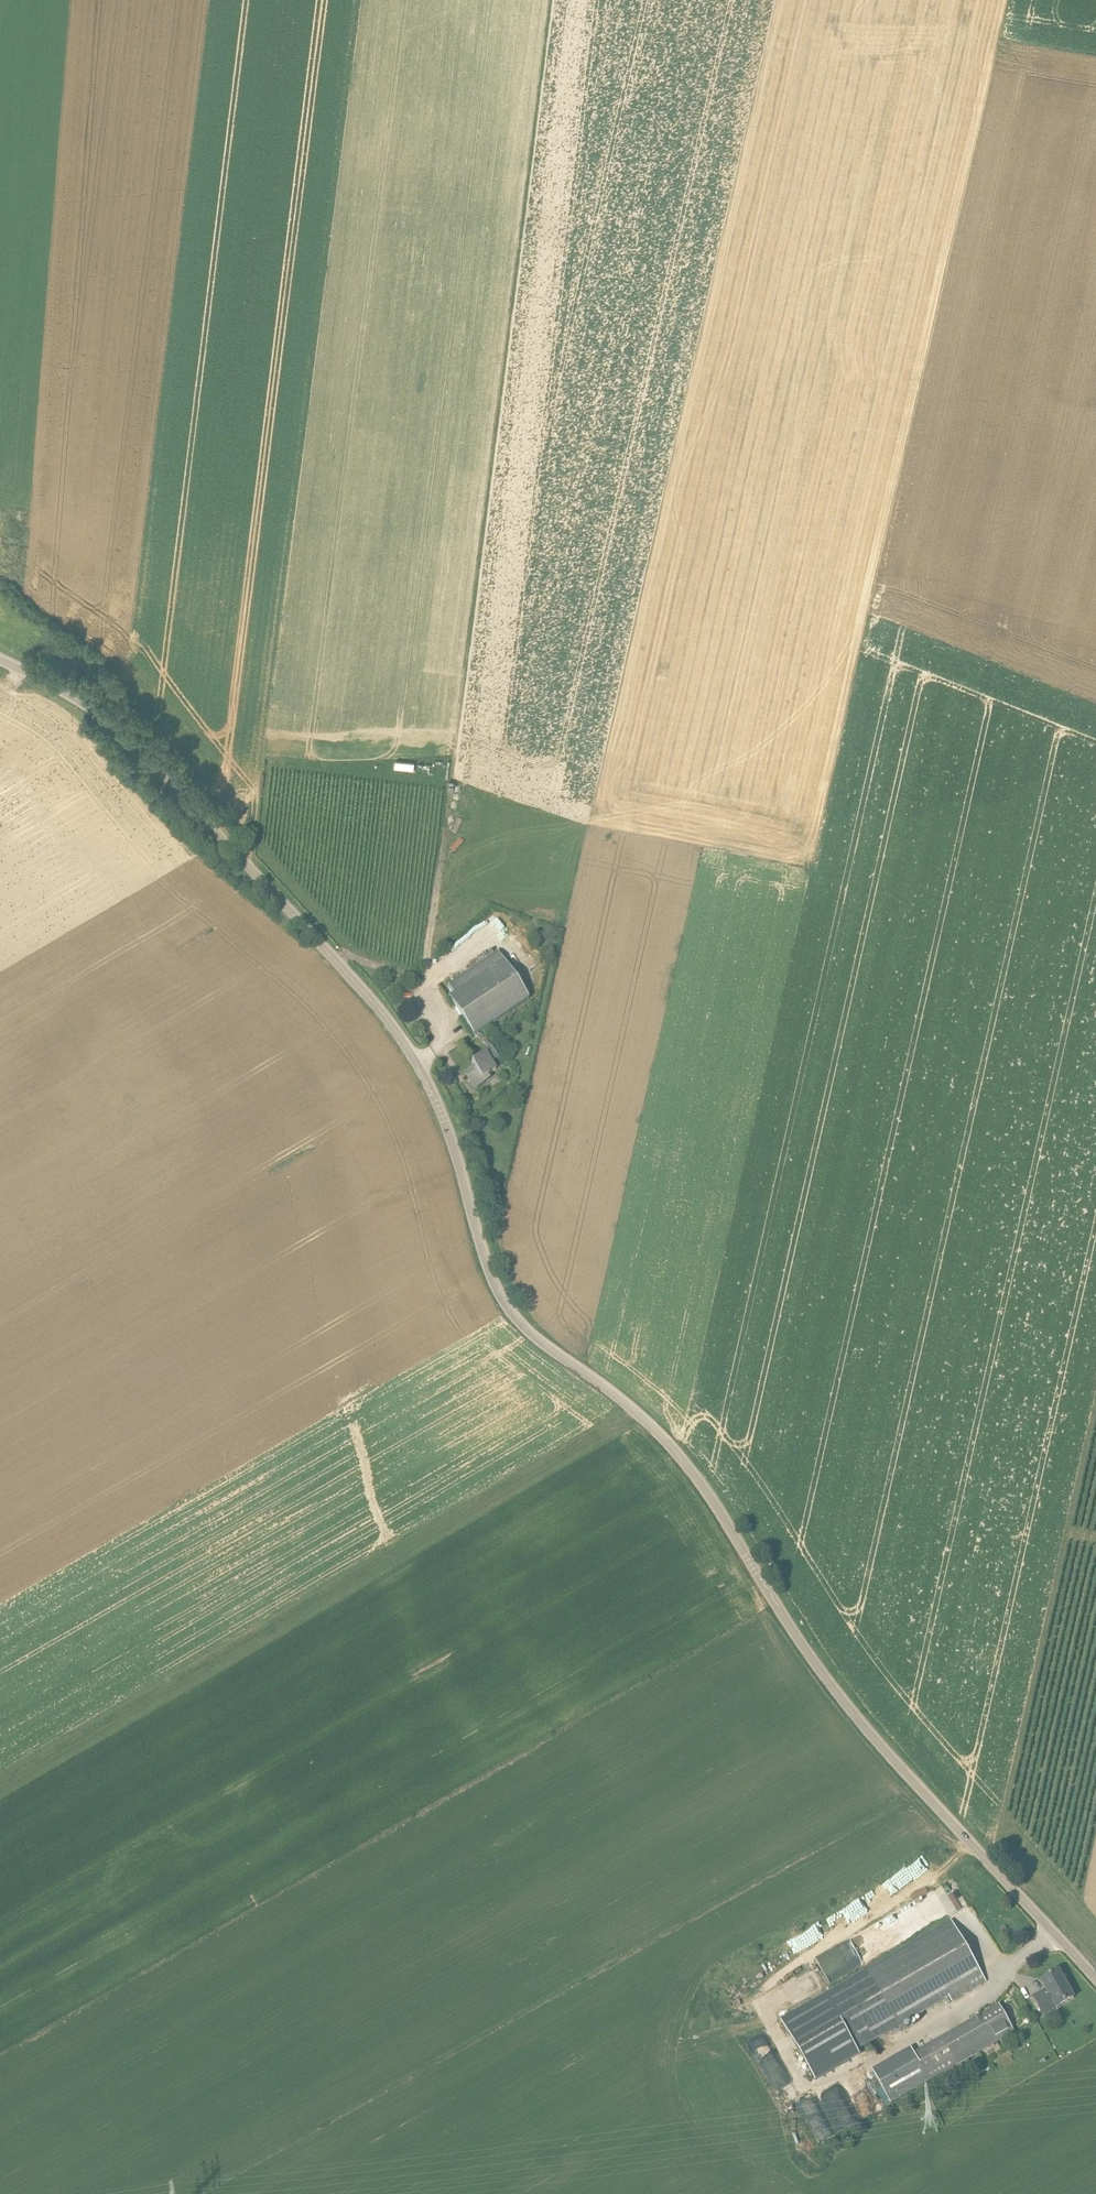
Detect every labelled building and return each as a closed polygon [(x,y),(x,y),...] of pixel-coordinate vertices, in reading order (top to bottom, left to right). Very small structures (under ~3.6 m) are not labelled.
[(416,770),(416,763),(396,761),(396,768),(416,770)] [(482,1030),(529,999),(498,953),(447,986),(453,995),(448,999),(473,1036),(474,1035),(477,1033),(482,1030)] [(496,1069),(492,1061),(499,1056),(491,1046),(490,1046),(485,1039),(484,1039),(480,1034),(479,1035),(477,1033),(474,1035),(478,1039),(479,1038),(483,1044),(483,1043),(487,1049),(484,1051),(486,1054),(471,1063),(476,1071),(468,1076),(477,1088),(477,1087),(490,1078),(489,1075),(496,1069)] [(519,1049),(515,1043),(507,1048),(511,1055),(519,1049)] [(897,2025),(949,1995),(952,2001),(986,1982),(952,1922),(867,1970),(897,2025)] [(873,2039),(897,2025),(867,1970),(842,1984),(873,2039)] [(1074,1998),(1061,1976),(1058,1978),(1055,1974),(1042,1981),(1047,1992),(1044,1994),(1042,1992),(1033,1997),(1040,2010),(1053,2002),(1057,2008),(1074,1998)] [(873,2039),(842,1984),(781,2019),(815,2080),(860,2054),(856,2048),(873,2039)] [(1015,2032),(999,2005),(980,2016),(995,2043),(1015,2032)] [(914,2054),(930,2080),(995,2043),(980,2016),(914,2054)] [(891,2102),(930,2080),(914,2054),(911,2048),(872,2070),(891,2102)]
